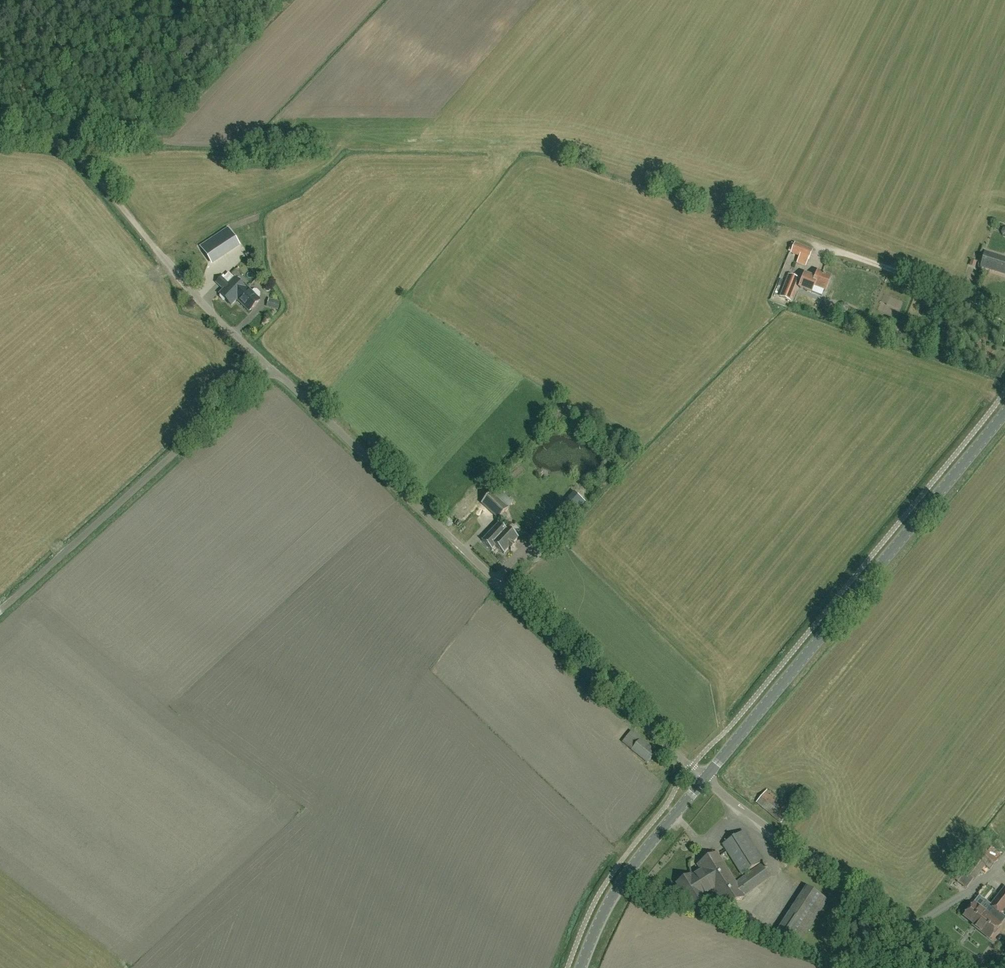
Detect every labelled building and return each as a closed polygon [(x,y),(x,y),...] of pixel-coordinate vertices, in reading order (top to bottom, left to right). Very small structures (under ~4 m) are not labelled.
[(124,222),(111,229),(116,238),(129,231),(124,222)] [(199,245),(202,250),(210,262),(240,245),(229,227),(199,245)] [(808,259),(811,251),(795,244),(792,253),(808,259)] [(110,257),(120,270),(129,263),(118,250),(110,257)] [(985,253),(980,267),(1004,275),(1004,259),(985,253)] [(232,307),(237,301),(249,312),(260,301),(258,299),(260,297),(260,295),(257,292),(254,292),(250,287),(248,289),(230,272),(224,277),(217,284),(224,291),(220,295),(220,296),(220,299),(223,301),(226,301),(232,307)] [(825,291),(830,278),(817,273),(815,279),(804,275),(799,288),(811,292),(814,287),(825,291)] [(789,301),(791,295),(798,279),(787,274),(778,297),(789,301)] [(547,414),(554,419),(557,413),(550,409),(547,414)] [(525,458),(520,466),(525,469),(529,461),(525,458)] [(508,509),(492,494),(492,493),(491,493),(481,504),(482,504),(498,519),(498,520),(509,509),(508,509)] [(513,544),(518,539),(519,539),(506,527),(506,528),(505,530),(499,524),(498,524),(499,524),(483,541),(482,541),(492,551),(492,550),(495,547),(504,555),(504,554),(509,549),(511,550),(510,551),(511,551),(515,546),(513,544)] [(621,742),(647,764),(656,752),(631,731),(621,742)] [(780,823),(791,811),(767,790),(761,797),(756,793),(752,798),(756,803),(755,804),(763,810),(764,809),(780,823)] [(742,875),(762,862),(743,832),(722,845),(742,875)] [(990,870),(1001,855),(991,847),(987,851),(984,849),(977,859),(990,870)] [(735,883),(716,853),(697,865),(701,871),(693,877),(691,875),(677,884),(684,894),(682,896),(690,908),(706,898),(704,894),(713,889),(725,909),(744,897),(770,877),(760,864),(735,883)] [(797,879),(804,868),(793,861),(786,872),(797,879)] [(974,881),(983,869),(973,862),(964,874),(974,881)] [(795,949),(827,901),(806,887),(774,935),(795,949)] [(1000,913),(1004,906),(1004,891),(992,907),(994,909),(1000,913)] [(994,909),(992,907),(990,906),(985,912),(974,903),(970,908),(968,908),(966,911),(966,913),(964,916),(977,926),(976,928),(989,939),(993,934),(995,934),(997,931),(997,929),(1004,919),(1004,917),(1000,913),(994,909)]
